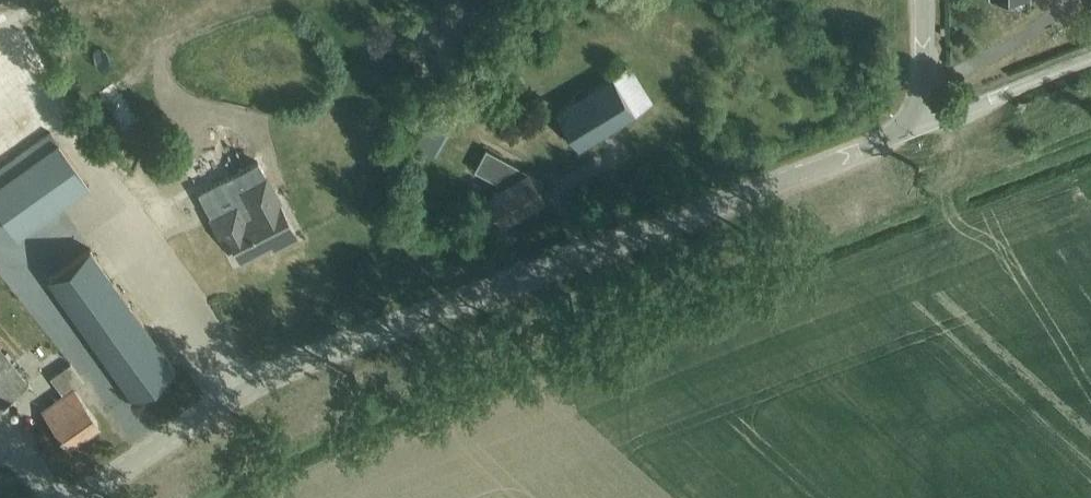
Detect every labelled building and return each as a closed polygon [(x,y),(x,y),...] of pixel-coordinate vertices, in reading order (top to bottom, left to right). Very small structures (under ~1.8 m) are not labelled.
[(552,107),(576,144),(631,109),(608,72),(552,107)] [(424,143),(441,152),(458,124),(441,114),(424,143)] [(15,237),(86,185),(48,133),(0,168),(0,216),(15,237)] [(474,171),(497,185),(485,193),(501,218),(540,193),(525,168),(487,147),(474,171)] [(295,235),(270,186),(264,176),(233,192),(238,201),(206,218),(214,234),(224,228),(240,258),(277,238),(279,243),(295,235)] [(37,265),(130,396),(175,364),(82,233),(37,265)] [(28,385),(0,349),(0,407),(28,385)] [(43,410),(68,446),(99,424),(74,389),(84,381),(71,363),(51,377),(64,395),(43,410)]
